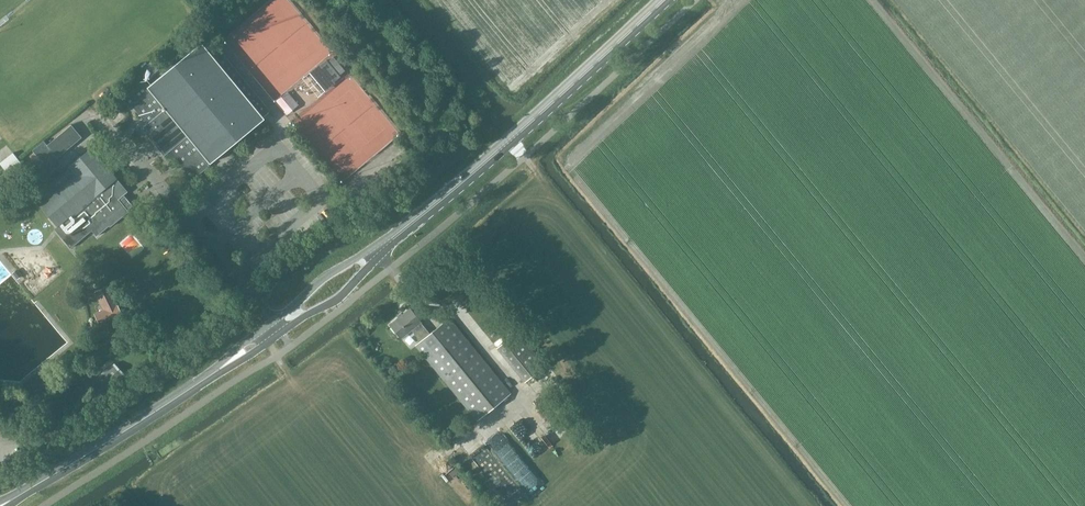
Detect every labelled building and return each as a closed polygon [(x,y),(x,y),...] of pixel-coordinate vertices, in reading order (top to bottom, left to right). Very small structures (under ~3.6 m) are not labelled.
[(263,116),(270,110),(219,47),(211,53),(202,42),(148,86),(144,81),(123,98),(130,108),(132,106),(147,124),(142,128),(164,155),(169,151),(185,171),(183,172),(191,181),(213,163),(211,161),(264,118),(263,116)] [(327,59),(312,72),(319,80),(326,88),(341,76),(339,75),(345,70),(333,56),(328,61),(327,59)] [(142,71),(146,75),(153,69),(149,65),(142,71)] [(275,102),(279,106),(287,115),(298,104),(287,91),(279,98),(275,102)] [(52,172),(63,163),(58,157),(82,137),(71,125),(48,144),(44,140),(33,150),(38,156),(28,165),(42,182),(53,173),(52,172)] [(127,191),(116,178),(92,148),(33,196),(39,204),(57,226),(54,228),(70,248),(92,230),(96,236),(109,225),(110,226),(129,211),(118,199),(127,191)] [(18,158),(4,169),(9,175),(22,164),(19,160),(18,158)] [(12,273),(18,279),(22,275),(17,269),(12,273)] [(94,313),(100,325),(122,314),(117,302),(116,303),(107,286),(96,291),(104,308),(94,313)] [(429,334),(424,327),(420,322),(420,321),(410,309),(390,325),(400,338),(411,330),(420,341),(415,346),(478,422),(512,395),(448,318),(429,334)] [(516,331),(497,347),(525,382),(544,366),(516,331)] [(114,363),(101,376),(113,387),(126,374),(114,363)] [(541,435),(536,438),(542,447),(547,443),(541,435)] [(555,463),(563,457),(559,451),(551,456),(555,463)]
